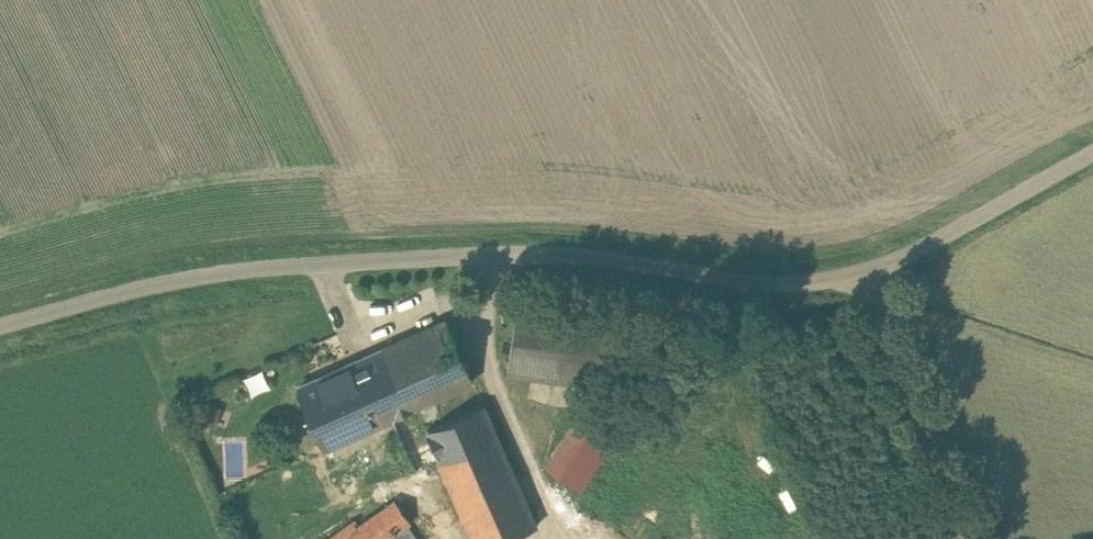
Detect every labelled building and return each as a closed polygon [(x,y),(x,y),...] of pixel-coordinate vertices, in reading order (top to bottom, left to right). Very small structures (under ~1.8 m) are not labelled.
[(626,320),(588,315),(517,306),(508,371),(617,385),(626,320)] [(447,322),(370,356),(379,375),(377,376),(395,415),(392,417),(399,433),(410,458),(415,470),(439,460),(436,454),(493,428),(483,405),(427,430),(417,408),(416,406),(417,405),(473,381),(447,322)] [(350,364),(299,388),(325,447),(392,417),(395,415),(377,376),(379,375),(370,356),(350,364)] [(590,475),(628,422),(593,397),(545,465),(580,490),(590,475)] [(436,454),(439,460),(474,538),(506,538),(536,525),(493,428),(436,454)] [(406,525),(410,521),(395,500),(339,538),(416,538),(406,525)]
